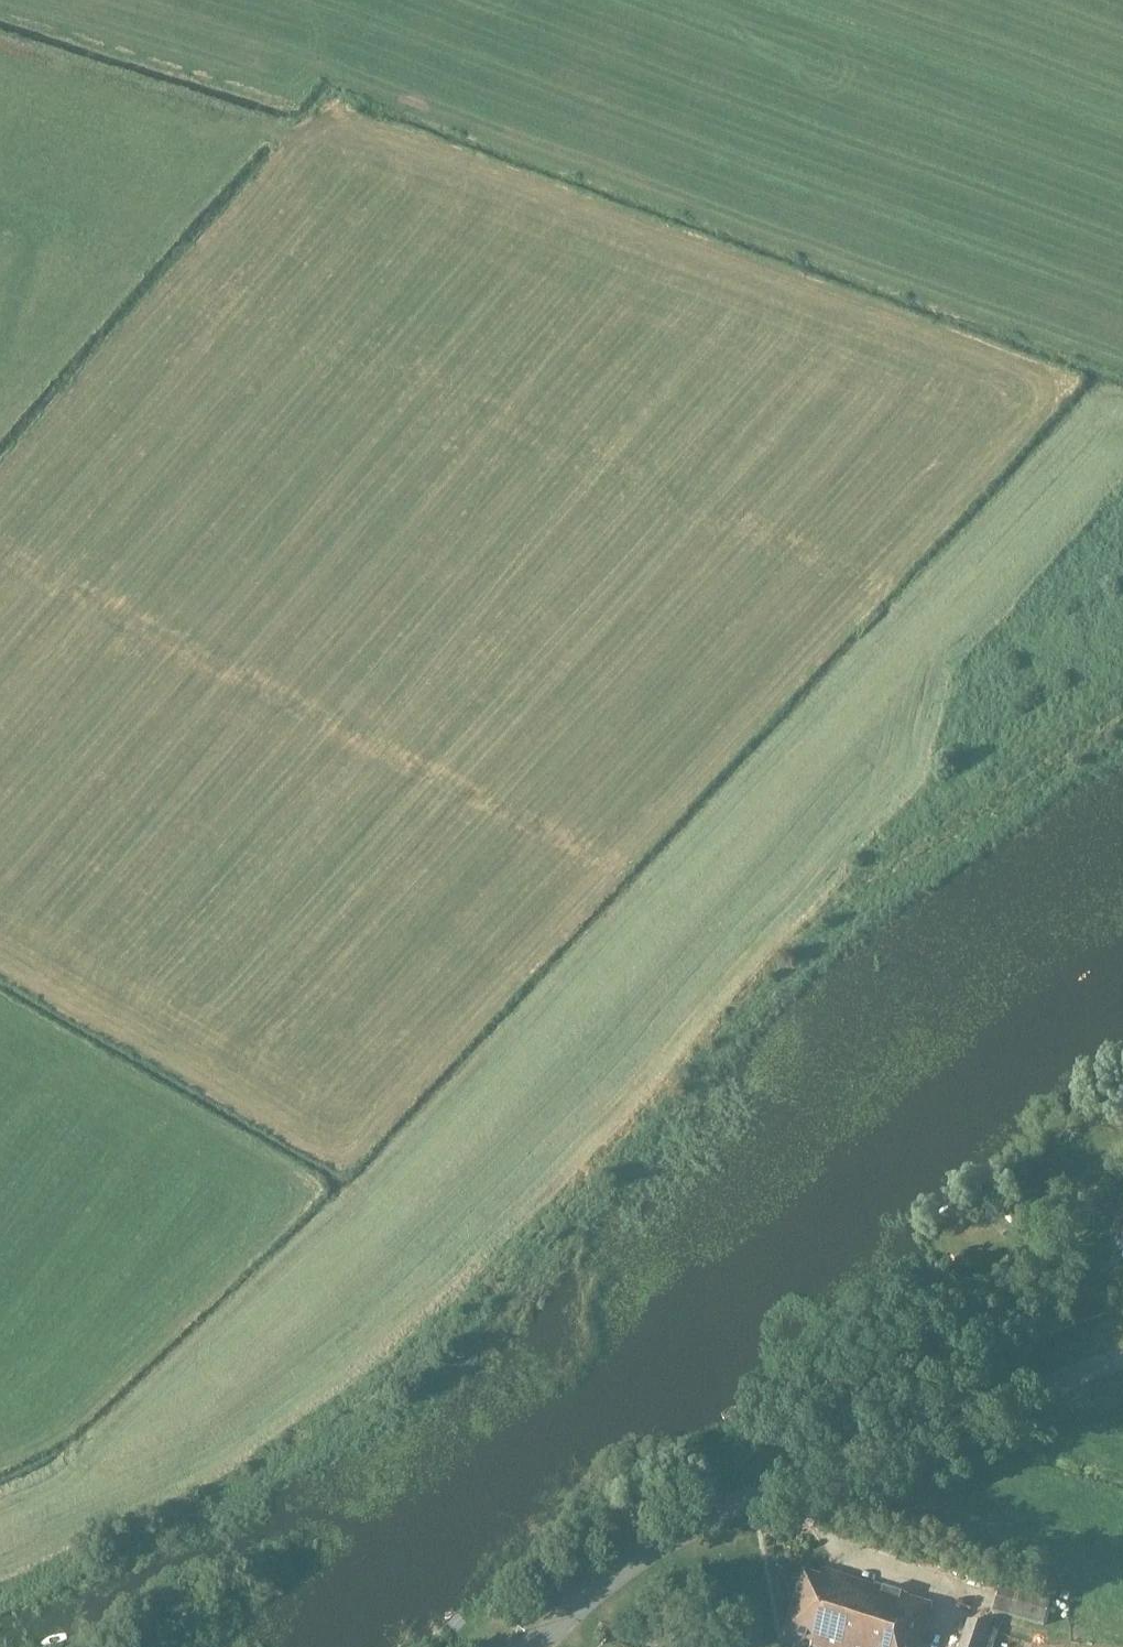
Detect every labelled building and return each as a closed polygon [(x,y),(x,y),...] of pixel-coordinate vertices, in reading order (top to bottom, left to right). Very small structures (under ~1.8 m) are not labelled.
[(1122,1239),(1122,1202),(1109,1210),(1121,1233),(1120,1234),(1122,1239)] [(803,1572),(783,1635),(811,1644),(810,1646),(917,1646),(930,1605),(822,1570),(820,1578),(803,1572)] [(1050,1600),(1000,1585),(992,1611),(1042,1625),(1050,1600)] [(997,1633),(966,1622),(957,1646),(992,1646),(997,1633)]
